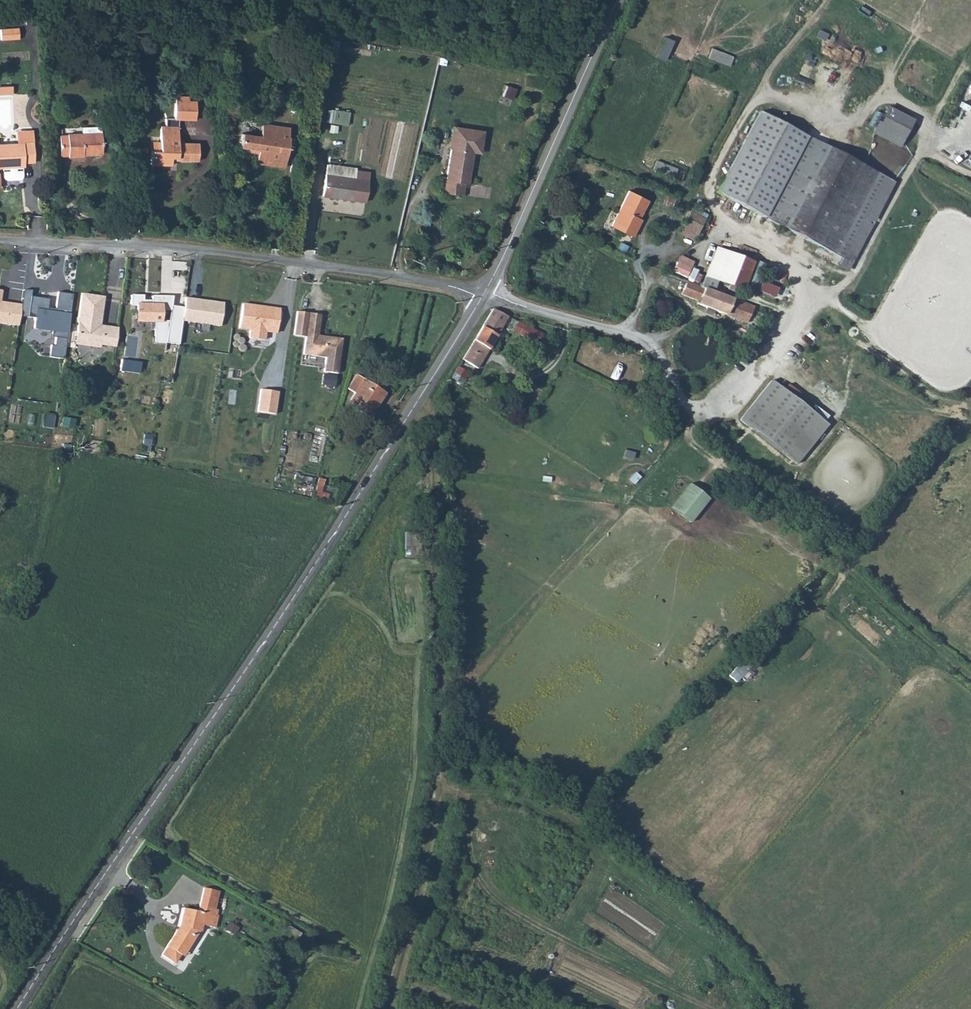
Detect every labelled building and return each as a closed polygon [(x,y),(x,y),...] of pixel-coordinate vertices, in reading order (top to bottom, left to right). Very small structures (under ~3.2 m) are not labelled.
[(16,33),(0,33),(0,44),(17,43),(16,33)] [(665,34),(656,56),(666,59),(675,38),(665,34)] [(713,46),(709,56),(730,65),(734,55),(713,46)] [(505,82),(501,93),(513,98),(517,87),(505,82)] [(0,86),(0,95),(13,93),(12,85),(0,86)] [(196,98),(174,97),(175,118),(179,118),(196,117),(196,98)] [(347,126),(350,111),(329,106),(326,121),(347,126)] [(886,107),(871,134),(899,149),(913,121),(886,107)] [(759,112),(717,193),(842,258),(884,178),(759,112)] [(178,142),(179,118),(175,118),(166,119),(166,127),(163,127),(162,148),(152,147),(151,161),(171,163),(171,154),(178,155),(178,158),(198,160),(199,142),(178,142)] [(266,169),(285,171),(290,136),(262,131),(261,143),(242,141),(240,154),(258,157),(257,172),(266,173),(266,169)] [(457,159),(462,138),(450,136),(445,157),(457,159)] [(467,160),(475,162),(479,142),(462,138),(457,159),(445,157),(438,188),(435,187),(432,200),(454,205),(456,193),(460,194),(467,160)] [(82,171),(101,171),(101,144),(81,144),(81,150),(66,150),(66,154),(58,153),(57,172),(66,172),(66,175),(82,175),(82,171)] [(1,179),(4,182),(16,182),(19,179),(20,175),(20,169),(22,169),(22,166),(32,165),(32,146),(0,146),(0,177),(1,179)] [(656,159),(654,169),(676,175),(679,166),(656,159)] [(351,175),(321,170),(319,181),(349,186),(350,177),(351,175)] [(349,186),(319,181),(316,202),(359,209),(363,180),(350,177),(349,186)] [(633,231),(642,211),(623,202),(606,239),(628,249),(636,232),(633,231)] [(692,242),(703,220),(688,212),(677,234),(692,242)] [(753,260),(716,246),(706,274),(743,287),(753,260)] [(756,305),(688,281),(684,295),(701,302),(700,304),(750,321),(756,305)] [(32,291),(24,291),(22,305),(20,318),(27,319),(27,317),(33,318),(32,329),(52,332),(52,338),(56,338),(55,348),(51,347),(50,357),(64,359),(73,296),(57,293),(55,311),(47,310),(49,300),(31,298),(32,291)] [(104,298),(83,295),(74,344),(98,348),(99,345),(114,348),(117,330),(96,326),(97,319),(100,318),(104,298)] [(145,299),(133,298),(132,308),(139,309),(138,324),(156,325),(155,346),(167,347),(171,325),(162,325),(162,314),(173,315),(175,301),(154,299),(154,304),(145,304),(145,299)] [(19,326),(20,318),(22,305),(0,302),(0,324),(19,326)] [(196,304),(187,303),(183,326),(221,332),(226,309),(202,305),(201,307),(195,306),(196,304)] [(260,306),(243,303),(239,327),(251,329),(249,338),(264,340),(265,332),(277,334),(281,310),(270,308),(270,311),(259,309),(260,306)] [(322,315),(298,311),(294,335),(306,337),(303,354),(326,358),(323,372),(337,374),(343,339),(324,336),(323,339),(318,338),(322,315)] [(474,372),(505,322),(490,313),(459,363),(474,372)] [(533,350),(538,342),(514,329),(510,337),(533,350)] [(464,375),(452,369),(450,372),(462,378),(464,375)] [(462,378),(450,372),(448,375),(460,382),(462,378)] [(369,418),(387,392),(358,373),(349,386),(356,391),(348,403),(369,418)] [(773,382),(742,421),(797,463),(828,425),(773,382)] [(279,393),(262,390),(258,413),(275,416),(279,393)] [(690,484),(671,507),(692,523),(710,500),(690,484)] [(411,559),(428,559),(427,537),(411,537),(411,559)] [(180,955),(183,956),(196,932),(199,933),(200,926),(211,927),(212,916),(217,917),(218,908),(213,907),(216,889),(200,887),(196,910),(182,908),(179,926),(166,946),(167,947),(161,955),(175,964),(180,955)] [(230,923),(226,929),(235,934),(238,928),(230,923)] [(16,963),(13,968),(19,972),(21,966),(16,963)]
